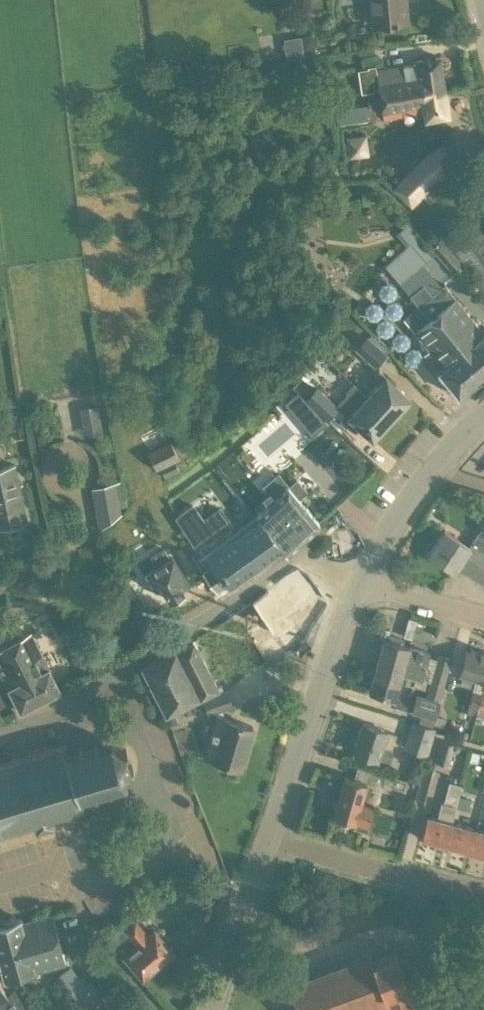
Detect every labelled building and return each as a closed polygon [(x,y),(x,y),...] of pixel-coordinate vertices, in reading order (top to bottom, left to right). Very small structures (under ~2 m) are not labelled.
[(404,3),(403,0),(371,0),(373,25),(408,21),(406,3),(404,3)] [(304,56),(301,37),(284,39),(286,58),(304,56)] [(376,69),(380,95),(444,85),(439,56),(416,60),(417,63),(376,69)] [(444,85),(380,95),(384,118),(424,111),(426,119),(448,115),(444,85)] [(337,123),(368,119),(372,119),(370,106),(336,111),(337,123)] [(392,187),(410,206),(416,201),(424,209),(438,195),(429,185),(434,181),(417,163),(392,187)] [(483,268),(483,230),(466,241),(483,268)] [(400,283),(413,272),(434,253),(417,233),(406,242),(410,247),(387,268),(400,283)] [(457,270),(466,261),(444,238),(434,246),(457,270)] [(483,372),(483,331),(456,297),(445,283),(432,294),(424,283),(410,295),(419,305),(430,318),(478,377),(483,372)] [(430,318),(419,305),(404,317),(415,330),(414,331),(437,359),(432,363),(439,371),(458,393),(478,377),(430,318)] [(354,348),(375,367),(388,353),(367,335),(354,348)] [(378,383),(366,395),(392,418),(411,397),(385,374),(379,369),(372,377),(378,383)] [(346,392),(337,403),(340,406),(339,407),(348,416),(373,439),(392,418),(366,395),(352,382),(344,390),(346,392)] [(319,387),(306,401),(327,420),(339,407),(340,406),(337,403),(319,387)] [(309,404),(298,392),(286,402),(297,414),(309,404)] [(97,403),(79,405),(83,433),(101,430),(97,403)] [(180,457),(189,453),(180,438),(172,442),(170,440),(173,438),(165,420),(140,433),(148,450),(148,451),(156,470),(175,461),(180,458),(180,457)] [(14,464),(0,467),(0,526),(27,520),(14,464)] [(258,513),(260,517),(283,547),(287,553),(303,537),(320,522),(300,498),(308,491),(296,478),(289,485),(278,472),(262,485),(268,491),(262,495),(268,504),(258,513)] [(99,530),(122,513),(116,482),(91,488),(99,530)] [(228,586),(283,547),(260,517),(239,533),(220,506),(203,519),(194,506),(177,516),(197,550),(192,553),(202,568),(201,569),(215,588),(225,581),(228,586)] [(428,553),(455,571),(458,567),(483,585),(483,524),(469,546),(444,529),(428,553)] [(184,591),(181,587),(188,582),(173,557),(170,558),(164,547),(150,556),(156,567),(146,573),(156,588),(161,585),(170,600),(172,598),(175,599),(181,594),(182,592),(184,591)] [(297,566),(252,601),(254,603),(289,648),(305,636),(290,618),(319,595),(297,566)] [(417,636),(421,617),(412,615),(407,634),(417,636)] [(31,633),(0,648),(0,671),(5,681),(20,711),(60,691),(60,690),(31,633)] [(384,638),(376,665),(401,673),(415,677),(427,680),(430,668),(425,666),(428,656),(429,651),(422,649),(402,643),(384,638)] [(166,714),(167,718),(177,713),(175,709),(193,700),(199,697),(210,691),(218,687),(193,639),(142,665),(142,666),(166,714)] [(459,675),(483,682),(483,653),(466,648),(459,675)] [(430,681),(444,686),(453,658),(438,653),(437,658),(430,681)] [(401,673),(376,665),(369,689),(395,697),(399,681),(401,673)] [(261,669),(244,677),(251,693),(268,685),(261,669)] [(424,687),(427,680),(415,677),(413,684),(424,687)] [(398,696),(395,706),(435,718),(440,699),(444,686),(430,681),(426,695),(417,693),(416,693),(414,701),(409,699),(398,696)] [(234,706),(228,689),(220,691),(212,695),(202,698),(208,715),(216,712),(234,706)] [(473,689),(466,713),(476,715),(483,692),(473,689)] [(254,726),(226,717),(218,715),(217,715),(206,756),(241,767),(254,726)] [(433,726),(417,721),(413,720),(403,747),(428,755),(436,727),(433,726)] [(382,745),(388,730),(364,722),(354,751),(377,759),(378,758),(389,762),(394,749),(382,745)] [(127,782),(124,780),(129,769),(133,769),(133,765),(130,765),(126,753),(129,750),(127,747),(124,750),(112,743),(113,740),(109,739),(108,742),(98,745),(96,742),(93,743),(94,747),(83,750),(82,747),(78,748),(79,751),(67,755),(66,752),(65,753),(63,747),(66,743),(64,742),(62,744),(48,748),(47,745),(44,746),(44,749),(32,753),(31,750),(28,751),(28,754),(15,758),(14,755),(11,756),(12,759),(0,762),(0,834),(1,837),(4,836),(3,834),(17,829),(18,831),(20,831),(19,829),(33,825),(34,827),(36,833),(54,827),(52,821),(53,821),(52,819),(66,815),(67,817),(70,816),(69,814),(85,809),(87,810),(88,807),(84,806),(81,799),(82,799),(82,796),(93,793),(94,795),(98,794),(96,791),(108,788),(109,791),(112,790),(111,787),(123,783),(125,785),(127,782)] [(456,744),(440,739),(434,761),(450,765),(456,744)] [(354,821),(353,825),(367,829),(374,804),(362,801),(367,783),(386,788),(386,785),(404,790),(407,780),(358,766),(354,779),(344,776),(333,814),(354,821)] [(427,815),(420,838),(446,845),(452,822),(456,807),(459,797),(462,785),(450,782),(444,803),(441,802),(437,818),(427,815)] [(459,797),(456,807),(468,810),(471,799),(459,797)] [(452,822),(446,845),(469,851),(475,828),(452,822)] [(469,851),(483,855),(483,830),(475,828),(469,851)] [(4,980),(36,971),(66,963),(52,913),(22,922),(22,919),(0,925),(0,967),(4,980)] [(136,946),(124,957),(143,978),(144,978),(173,952),(155,930),(149,935),(135,919),(122,929),(123,930),(110,939),(115,945),(127,935),(136,946)] [(406,985),(408,985),(406,979),(410,977),(413,970),(409,959),(402,957),(399,958),(396,951),(373,960),(370,952),(288,983),(298,1009),(415,1009),(406,985)] [(76,999),(89,989),(71,966),(58,976),(76,999)] [(0,981),(0,1009),(24,1009),(16,996),(10,999),(0,981)]
